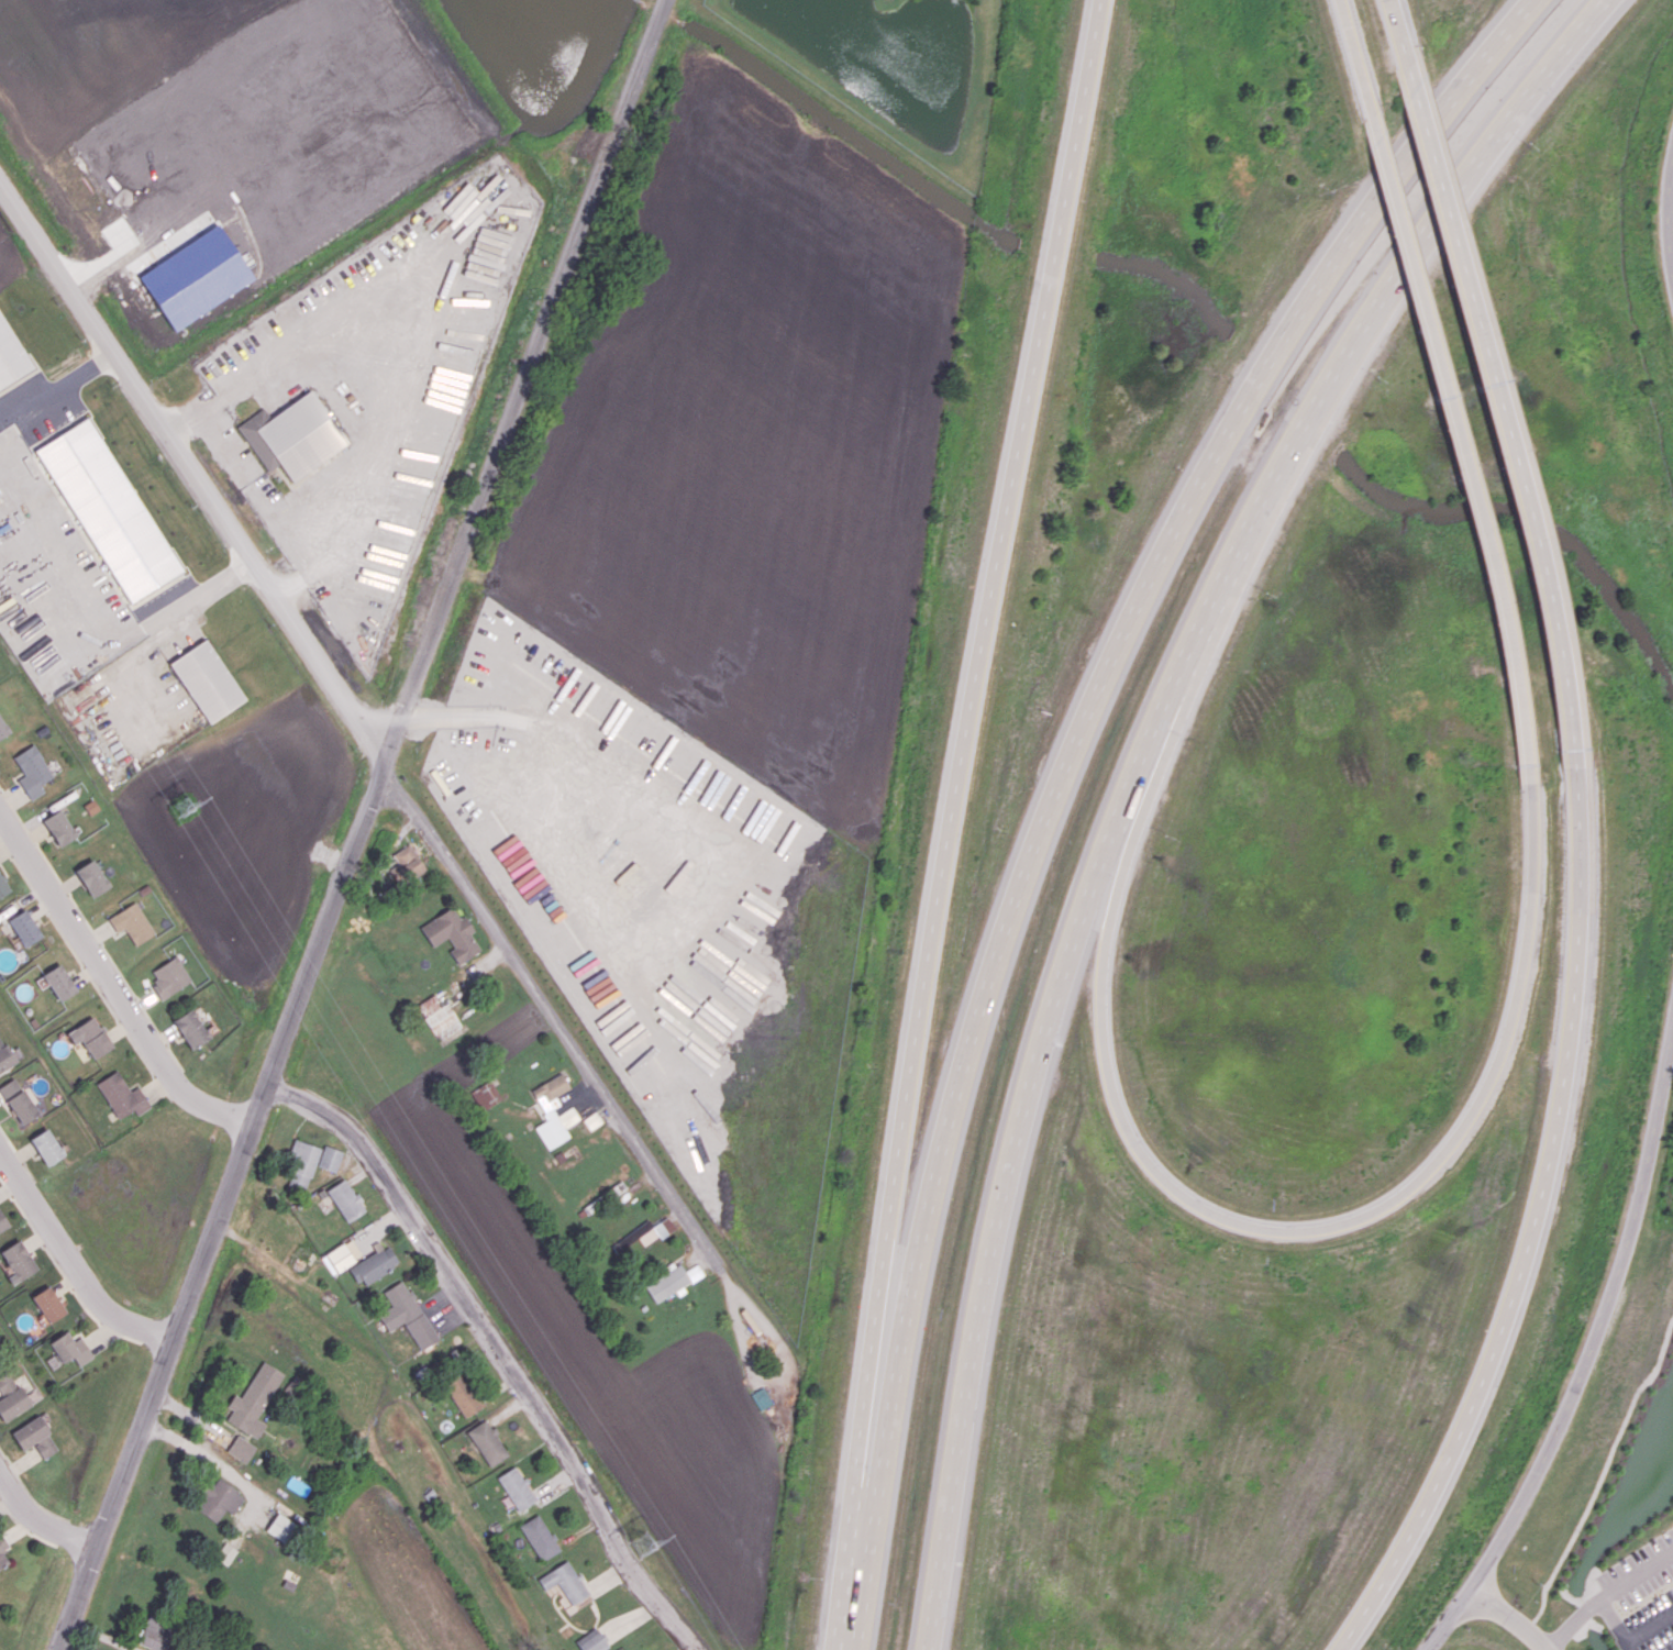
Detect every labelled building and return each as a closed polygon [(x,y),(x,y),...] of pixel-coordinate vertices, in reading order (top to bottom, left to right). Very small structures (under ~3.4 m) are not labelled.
[(32,369),(0,310),(0,387),(32,369)] [(237,425),(268,472),(279,464),(291,482),(348,444),(311,389),(270,417),(263,407),(237,425)] [(180,573),(90,417),(36,448),(127,604),(180,573)] [(245,700),(207,638),(169,662),(207,724),(245,700)] [(10,732),(0,716),(0,738),(10,732)] [(18,779),(30,800),(44,792),(40,784),(53,776),(34,744),(13,756),(24,775),(18,779)] [(77,836),(60,808),(42,819),(59,847),(77,836)] [(401,886),(426,868),(409,844),(393,855),(399,864),(390,871),(401,886)] [(110,886),(93,859),(74,870),(91,898),(110,886)] [(0,875),(0,897),(10,890),(0,875)] [(134,945),(154,935),(137,902),(108,917),(116,932),(125,927),(134,945)] [(419,926),(432,947),(448,938),(454,947),(449,950),(458,964),(481,950),(470,932),(474,930),(465,915),(459,918),(452,907),(419,926)] [(22,947),(41,938),(27,909),(8,918),(22,947)] [(148,971),(162,998),(191,982),(178,956),(148,971)] [(76,993),(62,964),(43,973),(57,1001),(76,993)] [(416,1005),(439,1042),(462,1027),(447,1003),(441,1006),(434,994),(416,1005)] [(210,1037),(192,1008),(173,1020),(190,1049),(210,1037)] [(112,1047),(94,1016),(66,1033),(74,1044),(81,1040),(92,1059),(112,1047)] [(17,1062),(0,1036),(0,1073),(17,1062)] [(130,1091),(117,1070),(96,1083),(118,1119),(133,1110),(136,1115),(150,1106),(138,1086),(130,1091)] [(548,1149),(570,1137),(565,1128),(580,1120),(571,1104),(563,1109),(556,1096),(570,1088),(561,1072),(531,1090),(547,1120),(535,1127),(548,1149)] [(16,1077),(0,1087),(0,1091),(21,1125),(38,1114),(16,1077)] [(502,1100),(491,1080),(470,1092),(482,1111),(502,1100)] [(63,1157),(50,1128),(31,1137),(44,1166),(63,1157)] [(282,1186),(305,1194),(321,1148),(299,1140),(282,1186)] [(336,1173),(343,1152),(324,1145),(317,1166),(336,1173)] [(346,1222),(366,1211),(346,1177),(327,1189),(346,1222)] [(612,1198),(626,1189),(621,1180),(607,1190),(612,1198)] [(10,1227),(0,1208),(0,1232),(10,1227)] [(649,1219),(612,1245),(621,1259),(672,1224),(667,1216),(653,1226),(649,1219)] [(325,1255),(337,1272),(362,1255),(351,1238),(325,1255)] [(38,1269),(19,1239),(0,1251),(0,1252),(13,1273),(7,1277),(12,1285),(38,1269)] [(362,1286),(400,1264),(388,1244),(350,1267),(362,1286)] [(656,1303),(675,1291),(677,1293),(704,1275),(697,1263),(685,1272),(679,1263),(644,1285),(656,1303)] [(404,1322),(420,1350),(438,1339),(403,1279),(383,1291),(392,1306),(378,1314),(388,1331),(404,1322)] [(66,1312),(49,1285),(32,1296),(48,1323),(66,1312)] [(82,1336),(73,1341),(68,1331),(49,1340),(60,1363),(73,1357),(77,1366),(92,1358),(82,1336)] [(257,1419),(284,1373),(262,1361),(241,1398),(234,1394),(227,1406),(232,1409),(226,1420),(257,1439),(265,1424),(257,1419)] [(3,1397),(0,1398),(0,1416),(4,1422),(31,1405),(9,1371),(0,1376),(0,1392),(3,1397)] [(445,1381),(461,1417),(482,1408),(466,1372),(445,1381)] [(772,1403),(763,1387),(751,1394),(759,1410),(772,1403)] [(22,1450),(34,1443),(43,1459),(59,1449),(38,1415),(11,1432),(22,1450)] [(486,1418),(467,1431),(490,1467),(510,1454),(486,1418)] [(227,1453),(248,1463),(256,1445),(235,1435),(227,1453)] [(517,1466),(499,1475),(517,1511),(535,1501),(517,1466)] [(225,1510),(233,1515),(245,1495),(215,1478),(197,1510),(217,1522),(225,1510)] [(288,1544),(299,1526),(277,1512),(266,1530),(288,1544)] [(561,1550),(539,1513),(519,1525),(541,1561),(561,1550)] [(9,1547),(1,1533),(0,1534),(0,1568),(9,1563),(3,1551),(9,1547)] [(215,1558),(227,1566),(237,1550),(224,1542),(215,1558)] [(545,1591),(558,1583),(570,1605),(589,1594),(569,1560),(537,1578),(545,1591)] [(175,1623),(148,1615),(139,1645),(155,1649),(167,1649),(175,1623)] [(598,1627),(575,1640),(581,1649),(605,1649),(609,1648),(598,1627)]
